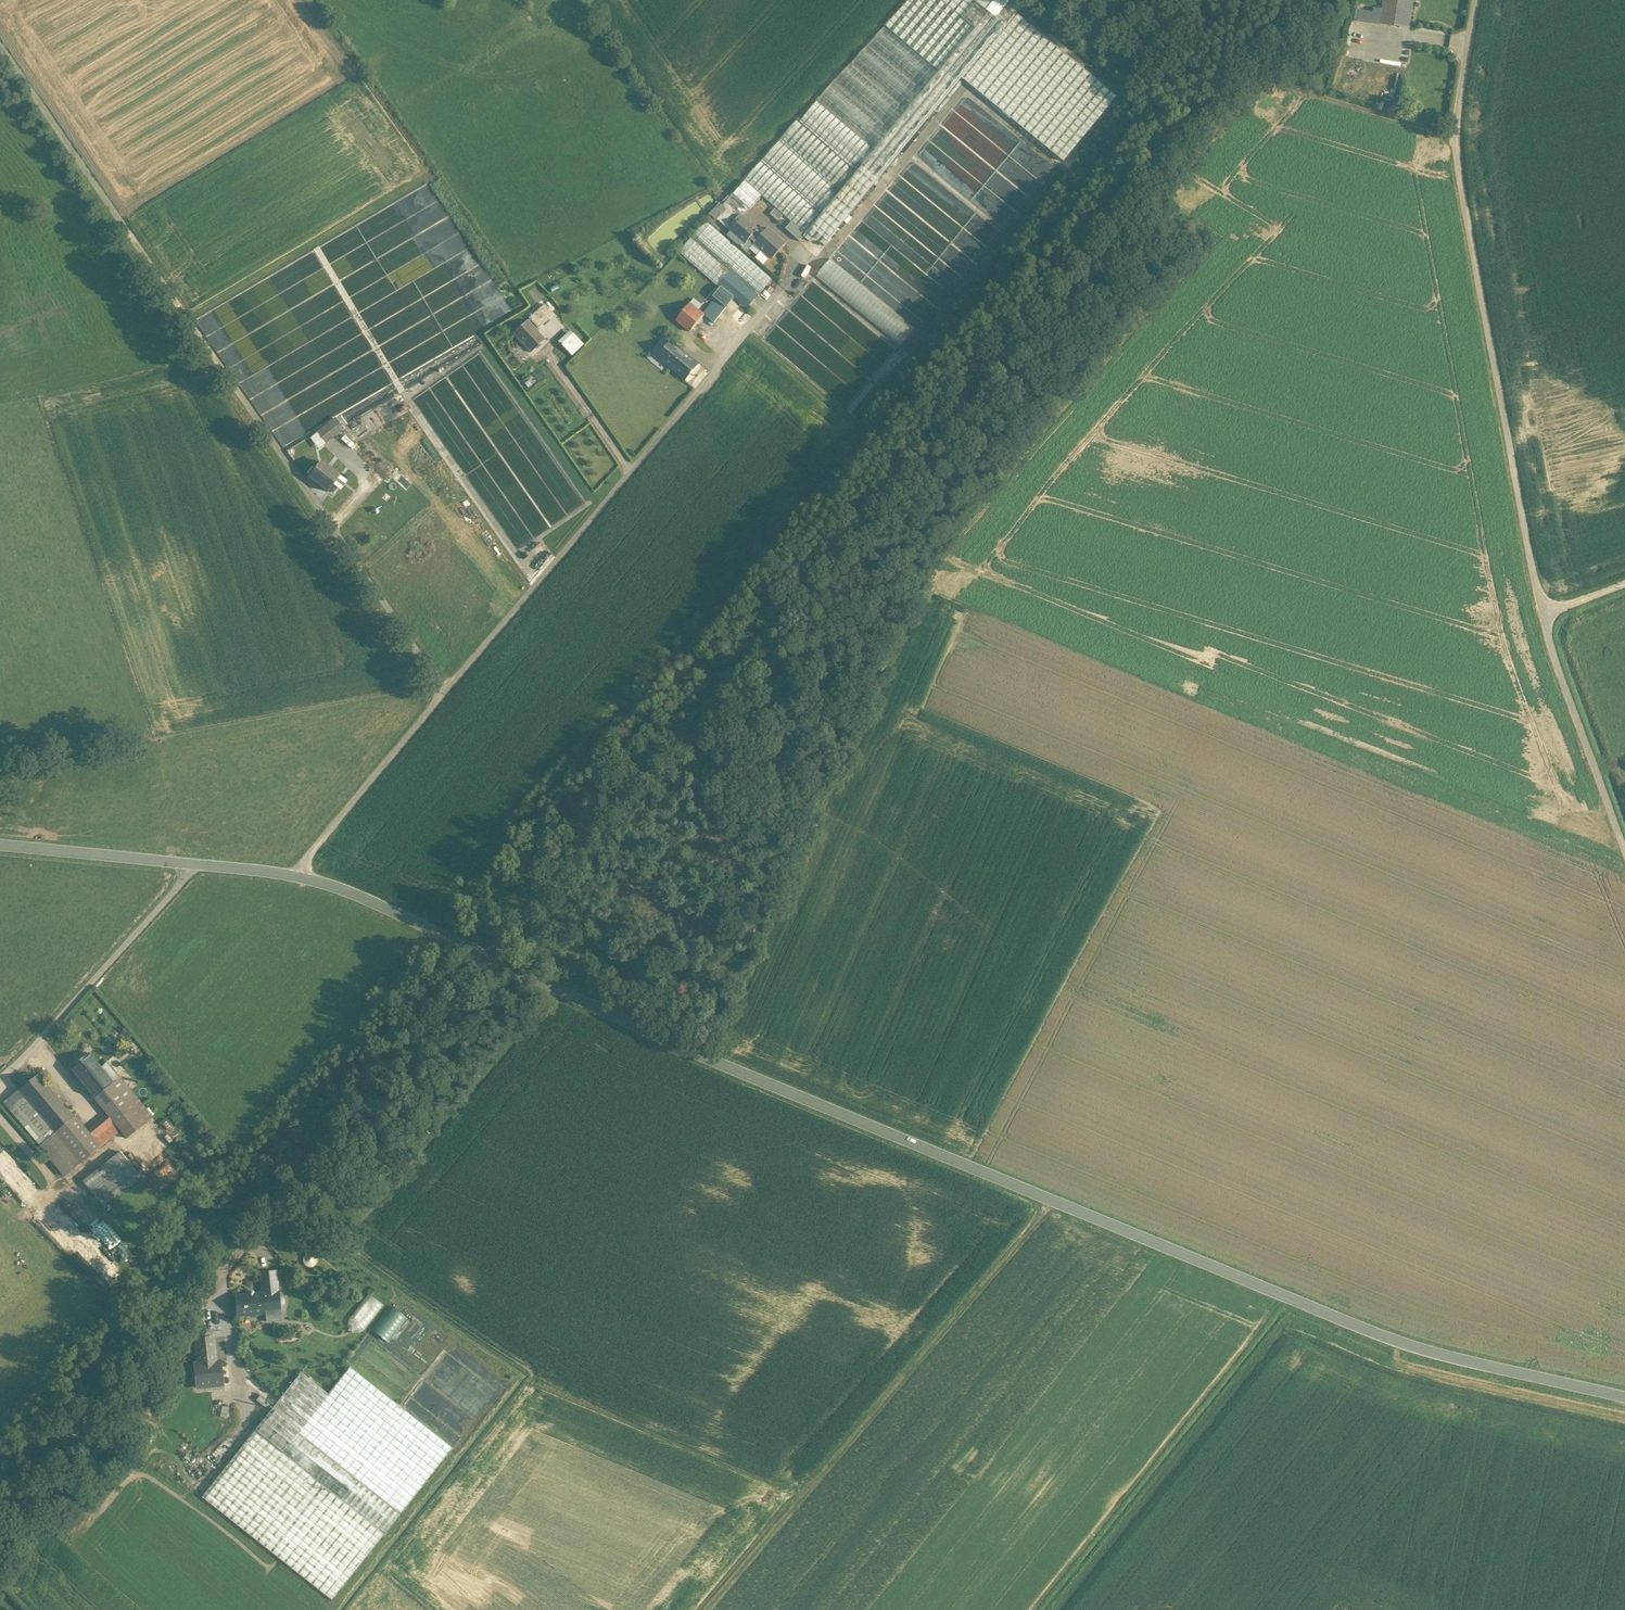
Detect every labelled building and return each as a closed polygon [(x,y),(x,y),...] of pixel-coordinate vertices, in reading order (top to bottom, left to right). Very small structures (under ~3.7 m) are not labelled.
[(886,26),(939,73),(976,29),(964,19),(978,3),(980,0),(909,0),(886,26)] [(1009,0),(980,0),(978,3),(1006,26),(1017,13),(1020,9),(1009,1),(1010,1),(1009,0)] [(1380,24),(1409,28),(1413,0),(1384,0),(1380,24)] [(939,73),(892,130),(891,131),(875,150),(863,164),(880,178),(964,76),(1006,26),(978,3),(964,19),(976,29),(939,73)] [(1117,95),(1017,13),(1006,26),(964,76),(1065,158),(1117,95)] [(886,26),(834,82),(891,131),(892,130),(939,73),(886,26)] [(891,131),(834,82),(817,101),(875,150),(891,131)] [(875,150),(817,101),(800,121),(856,171),(857,172),(863,164),(875,150)] [(800,121),(798,120),(781,139),(837,192),(856,171),(800,121)] [(1009,153),(976,131),(968,144),(965,142),(962,147),(969,152),(970,151),(991,165),(993,162),(996,164),(1000,158),(1004,161),(1009,153)] [(837,192),(781,139),(762,161),(823,215),(824,214),(825,214),(826,212),(825,211),(839,194),(837,192)] [(823,215),(762,161),(745,180),(746,180),(762,195),(794,223),(806,234),(812,228),(823,215)] [(857,172),(856,171),(837,192),(839,194),(840,194),(825,211),(826,212),(825,214),(824,214),(823,215),(812,228),(828,241),(880,178),(863,164),(857,172)] [(858,245),(848,262),(878,281),(879,282),(884,274),(892,271),(888,260),(877,253),(884,250),(865,238),(870,238),(873,232),(873,235),(933,273),(933,272),(941,259),(943,265),(946,264),(952,268),(953,217),(932,204),(929,195),(932,189),(925,189),(925,183),(915,182),(913,185),(904,179),(900,169),(856,238),(858,245)] [(1029,186),(1032,189),(1040,181),(1034,175),(1029,181),(1032,184),(1029,186)] [(762,195),(746,180),(734,194),(750,209),(762,195)] [(750,209),(734,194),(722,206),(726,210),(726,209),(740,221),(744,216),(750,209)] [(720,204),(710,214),(717,220),(718,219),(718,218),(726,210),(722,206),(720,204)] [(740,221),(726,209),(726,210),(718,218),(718,219),(731,230),(740,221)] [(717,220),(710,214),(707,218),(713,224),(717,220)] [(744,216),(740,221),(731,230),(731,231),(746,244),(752,238),(759,229),(744,216)] [(773,280),(707,221),(679,252),(745,311),(773,280)] [(806,234),(794,223),(788,230),(800,241),(806,234)] [(786,244),(768,228),(763,233),(759,229),(752,238),(763,248),(761,249),(772,259),(779,251),(777,250),(780,247),(782,248),(786,244)] [(763,248),(752,238),(746,244),(731,231),(728,234),(747,252),(750,248),(757,254),(761,249),(763,248)] [(915,326),(829,258),(814,276),(901,344),(915,326)] [(798,293),(763,339),(800,368),(838,375),(840,365),(836,364),(834,357),(843,355),(849,360),(854,354),(846,356),(842,346),(835,340),(837,326),(844,328),(847,322),(853,323),(854,317),(858,318),(859,314),(864,315),(854,308),(851,311),(817,285),(811,292),(808,291),(806,297),(805,292),(804,294),(798,293)] [(771,295),(765,290),(761,295),(767,300),(771,295)] [(717,297),(703,314),(714,323),(728,306),(717,297)] [(694,299),(691,303),(697,309),(701,304),(694,299)] [(691,303),(676,320),(689,331),(703,314),(697,309),(691,303)] [(553,315),(544,305),(540,309),(548,319),(553,315)] [(548,319),(540,309),(534,314),(543,324),(548,319)] [(747,313),(738,323),(743,327),(752,316),(747,312),(747,313)] [(543,324),(534,314),(529,318),(538,328),(543,324)] [(528,322),(514,334),(531,352),(544,340),(528,322)] [(571,331),(559,341),(570,354),(582,344),(571,331)] [(698,365),(672,343),(660,357),(686,379),(698,365)] [(328,424),(317,433),(326,444),(337,435),(328,424)] [(340,476),(321,462),(310,477),(328,491),(340,476)] [(89,1052),(70,1069),(82,1084),(102,1068),(101,1067),(89,1052)] [(113,1069),(107,1062),(101,1067),(102,1068),(82,1084),(108,1115),(115,1124),(141,1104),(114,1071),(117,1069),(115,1067),(113,1069)] [(43,1070),(38,1074),(44,1082),(49,1078),(43,1070)] [(44,1082),(38,1074),(18,1090),(54,1134),(68,1122),(74,1118),(44,1082)] [(54,1134),(18,1090),(4,1102),(49,1156),(63,1144),(54,1134)] [(141,1104),(115,1124),(116,1126),(127,1139),(152,1118),(141,1104)] [(68,1122),(54,1134),(63,1144),(75,1159),(82,1154),(114,1127),(116,1126),(115,1124),(108,1115),(81,1138),(68,1122)] [(114,1127),(82,1154),(86,1159),(118,1132),(114,1127)] [(0,1138),(0,1180),(104,1295),(124,1275),(0,1138)] [(117,1151),(77,1183),(98,1209),(138,1176),(117,1151)] [(86,1159),(82,1154),(75,1159),(79,1164),(86,1159)] [(263,1293),(236,1296),(238,1317),(266,1314),(266,1313),(280,1311),(280,1307),(282,1307),(283,1305),(284,1303),(284,1301),(284,1299),(283,1298),(281,1297),(279,1296),(276,1272),(261,1274),(263,1293)] [(369,1298),(352,1320),(364,1330),(382,1308),(369,1298)] [(371,1330),(387,1342),(405,1317),(389,1305),(371,1330)] [(214,1338),(196,1340),(199,1364),(216,1362),(214,1338)] [(199,1364),(195,1364),(197,1388),(223,1385),(220,1361),(216,1362),(199,1364)] [(350,1367),(328,1394),(301,1373),(275,1406),(302,1428),(282,1453),(385,1534),(452,1448),(350,1367)] [(218,1416),(228,1417),(228,1406),(219,1405),(218,1416)] [(275,1406),(254,1432),(282,1453),(302,1428),(275,1406)] [(385,1534),(282,1453),(254,1432),(202,1497),(332,1600),(385,1534)]
